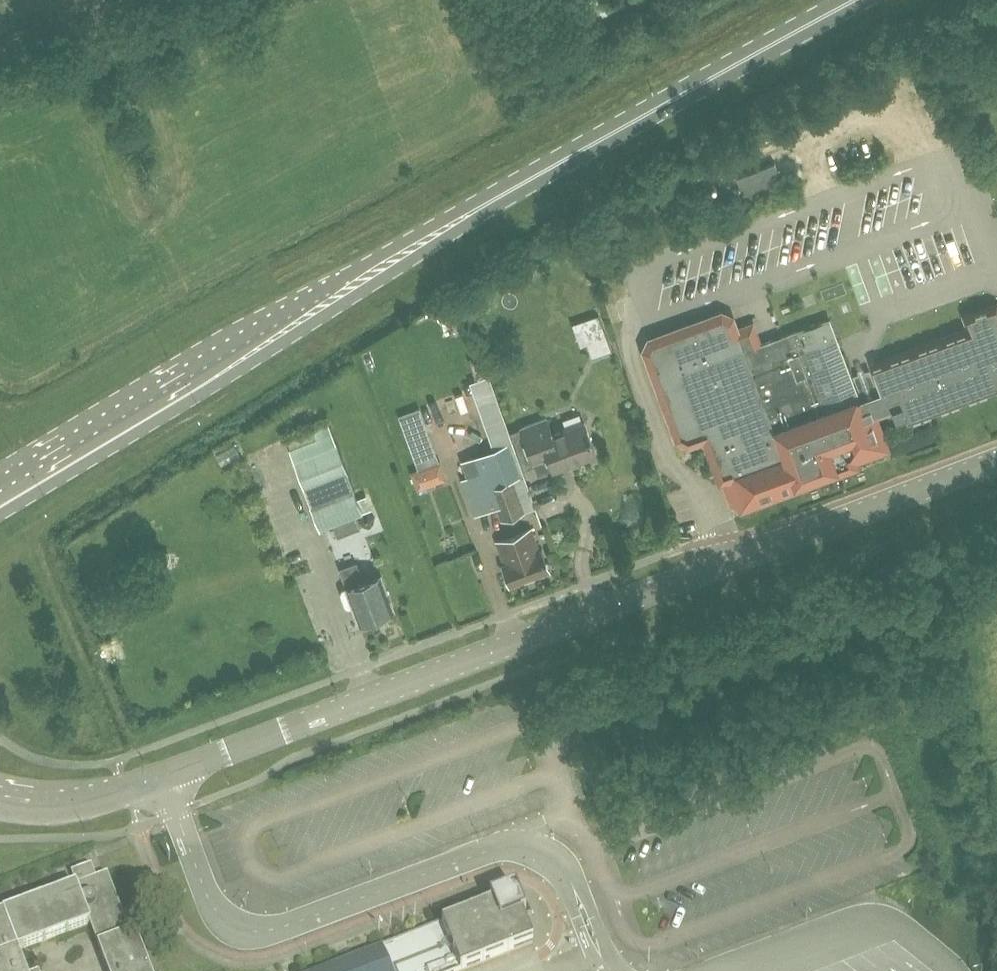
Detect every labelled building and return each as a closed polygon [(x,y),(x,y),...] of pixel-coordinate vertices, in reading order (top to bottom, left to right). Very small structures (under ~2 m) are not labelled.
[(688,443),(709,435),(725,477),(722,478),(724,482),(731,479),(738,500),(739,503),(742,502),(742,501),(793,483),(835,468),(833,462),(880,445),(869,415),(901,403),(908,422),(909,422),(909,421),(996,388),(996,304),(965,316),(970,330),(873,366),(872,364),(871,364),(881,390),(859,397),(829,319),(745,350),(732,316),(722,311),(649,338),(644,349),(676,438),(688,443)] [(587,343),(607,336),(599,314),(573,323),(581,345),(587,343)] [(508,432),(493,391),(480,396),(494,437),(508,432)] [(553,435),(547,419),(522,428),(539,474),(553,469),(553,470),(596,454),(585,424),(553,435)] [(313,426),(318,438),(289,449),(320,530),(362,513),(347,474),(348,473),(328,420),(313,426)] [(500,520),(525,510),(508,463),(515,460),(509,443),(474,456),(480,471),(460,479),(467,496),(474,515),(496,507),(500,520)] [(418,490),(429,485),(422,467),(411,471),(418,490)] [(510,583),(548,569),(542,551),(540,551),(531,528),(496,541),(505,564),(503,565),(510,583)] [(380,575),(363,581),(356,562),(339,568),(346,587),(342,588),(341,592),(346,605),(349,607),(353,605),(359,621),(380,614),(384,616),(390,613),(391,609),(393,609),(380,575)] [(119,666),(109,642),(98,647),(109,671),(119,666)] [(134,931),(129,933),(107,874),(96,878),(94,872),(78,878),(80,884),(76,885),(3,912),(3,913),(0,914),(0,970),(26,970),(18,950),(90,923),(98,945),(99,945),(108,970),(149,970),(134,931)] [(381,947),(319,970),(459,970),(533,942),(522,915),(526,913),(515,887),(489,898),(491,903),(381,947)]
